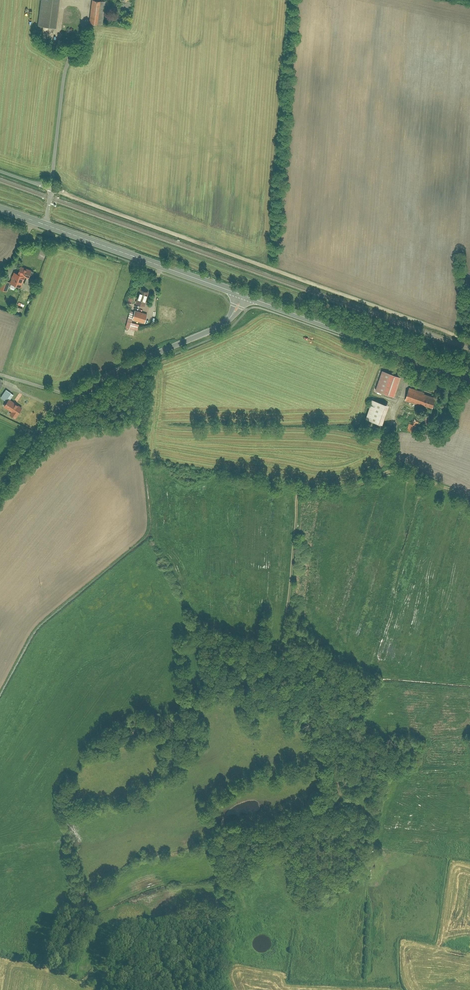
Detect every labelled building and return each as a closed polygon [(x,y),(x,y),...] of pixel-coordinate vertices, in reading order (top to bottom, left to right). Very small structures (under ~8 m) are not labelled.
[(38,26),(56,28),(60,0),(41,0),(38,26)] [(90,22),(103,24),(106,1),(95,0),(92,0),(90,22)] [(23,282),(32,286),(34,280),(30,278),(32,271),(20,267),(18,274),(13,272),(10,282),(3,280),(0,287),(0,289),(7,291),(10,283),(21,287),(23,282)] [(135,304),(144,307),(149,292),(140,289),(135,304)] [(144,323),(147,314),(131,309),(126,326),(138,330),(139,324),(132,322),(133,320),(144,323)] [(382,371),(375,391),(394,397),(401,377),(382,371)] [(409,388),(405,401),(420,406),(421,404),(433,408),(437,397),(409,388)] [(6,390),(1,398),(7,402),(3,406),(12,412),(10,415),(16,418),(22,408),(10,400),(14,395),(6,390)] [(389,406),(372,400),(365,419),(382,425),(389,406)] [(421,418),(404,412),(402,418),(410,421),(407,430),(414,432),(417,424),(419,424),(421,418)]
